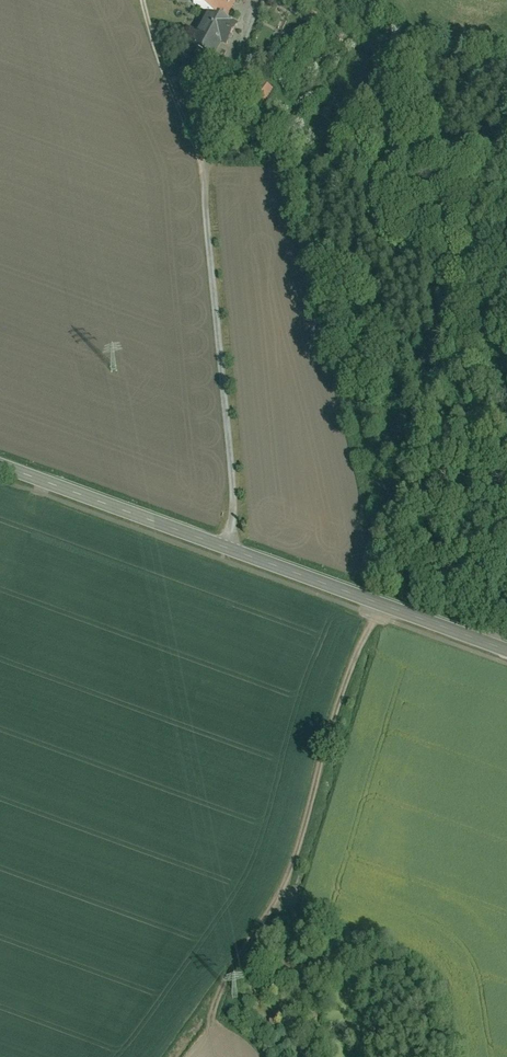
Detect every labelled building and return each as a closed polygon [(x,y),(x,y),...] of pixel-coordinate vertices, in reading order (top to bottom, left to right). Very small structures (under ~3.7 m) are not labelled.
[(193,45),(212,55),(220,39),(227,43),(237,24),(226,19),(236,0),(195,0),(193,4),(209,12),(193,45)]
